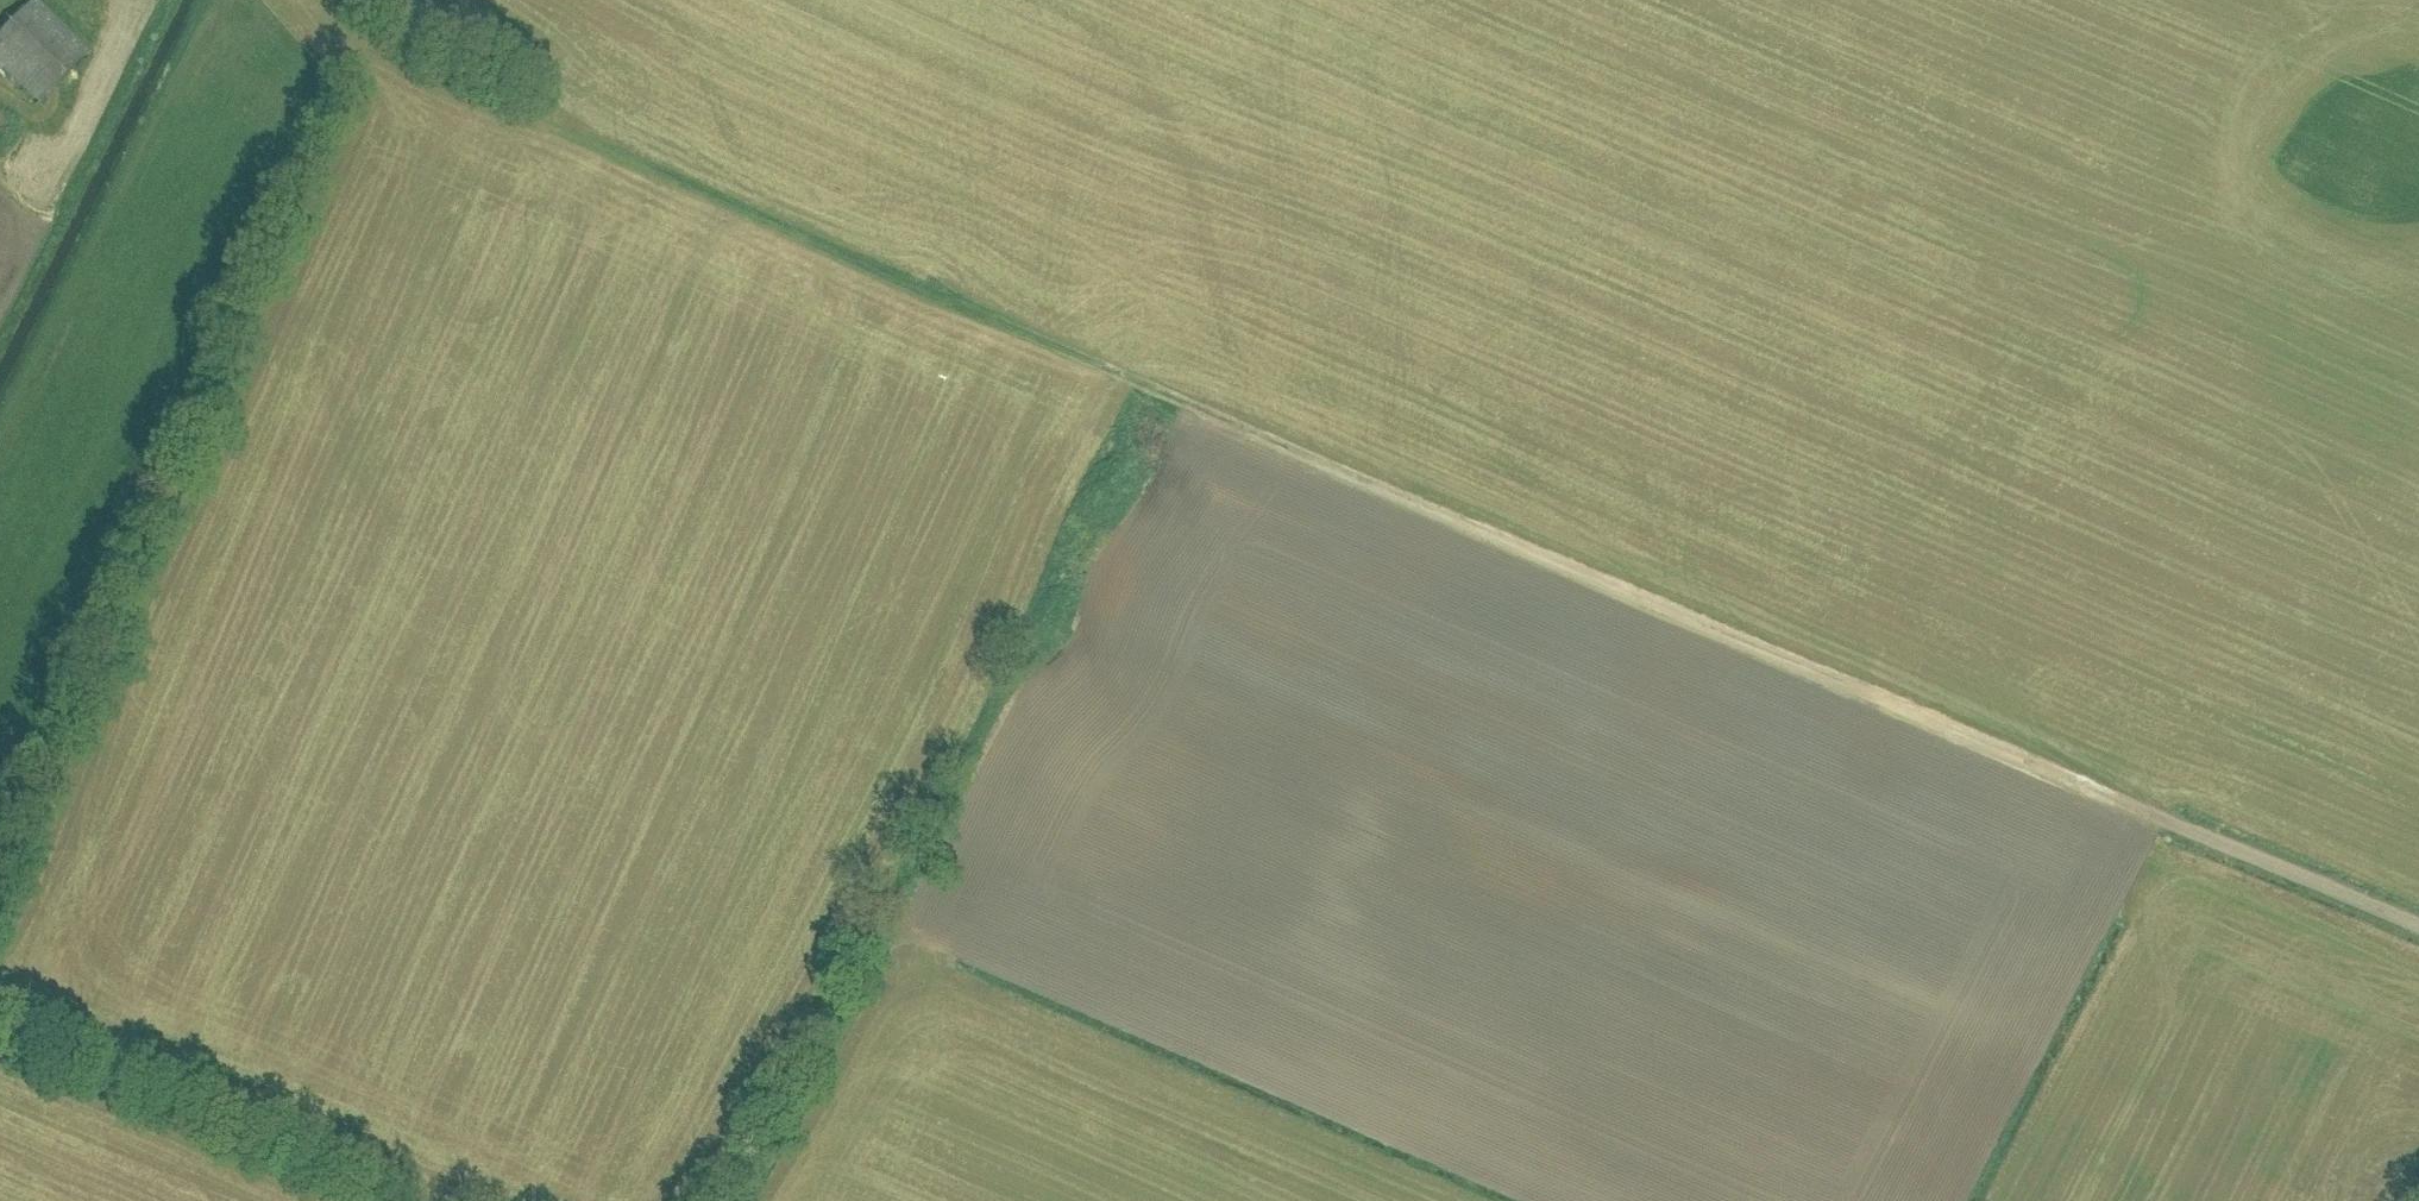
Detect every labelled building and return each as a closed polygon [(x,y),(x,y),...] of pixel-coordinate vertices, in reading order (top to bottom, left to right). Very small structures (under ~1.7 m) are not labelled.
[(50,0),(36,0),(0,37),(0,69),(39,107),(90,55),(46,12),(54,4),(50,0)]
